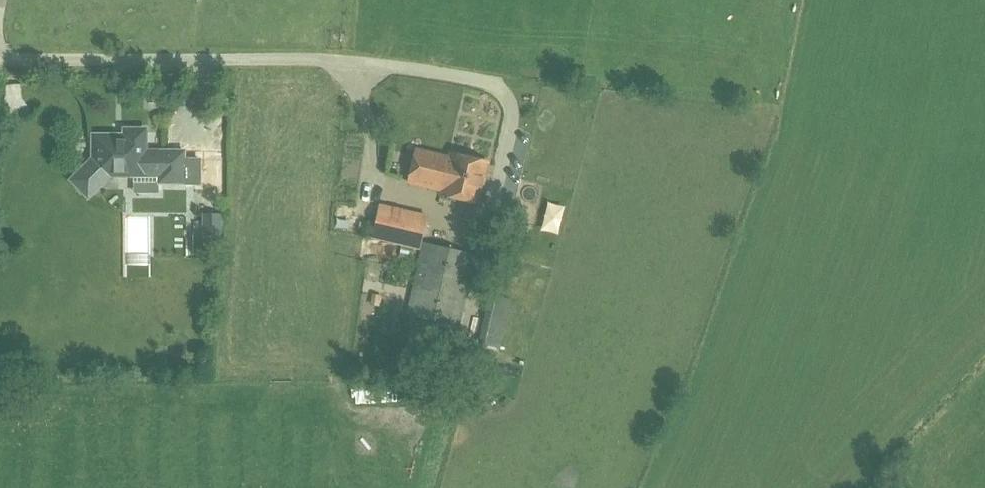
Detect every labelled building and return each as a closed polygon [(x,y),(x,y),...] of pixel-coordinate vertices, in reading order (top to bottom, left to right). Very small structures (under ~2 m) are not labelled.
[(94,158),(81,171),(79,175),(78,179),(79,183),(81,187),(85,190),(89,190),(94,190),(97,187),(110,175),(160,175),(160,182),(183,182),(183,152),(145,152),(145,130),(125,129),(125,137),(114,137),(114,135),(94,135),(94,158)] [(409,183),(442,190),(441,194),(479,203),(489,162),(451,153),(450,157),(417,149),(409,183)] [(134,191),(135,205),(157,205),(156,190),(134,191)] [(419,219),(407,217),(379,212),(374,240),(402,244),(400,256),(412,259),(419,219)] [(208,254),(208,244),(220,244),(220,214),(204,214),(204,236),(194,236),(194,254),(208,254)] [(154,242),(154,216),(136,216),(136,242),(154,242)] [(475,255),(424,244),(408,315),(419,317),(459,326),(475,255)] [(419,317),(408,315),(405,314),(404,318),(399,316),(395,329),(399,330),(399,332),(405,333),(405,334),(410,336),(403,360),(410,362),(407,373),(425,378),(425,376),(436,379),(437,374),(429,372),(430,368),(440,370),(451,330),(419,321),(419,317)] [(384,396),(383,380),(371,380),(371,396),(384,396)]
